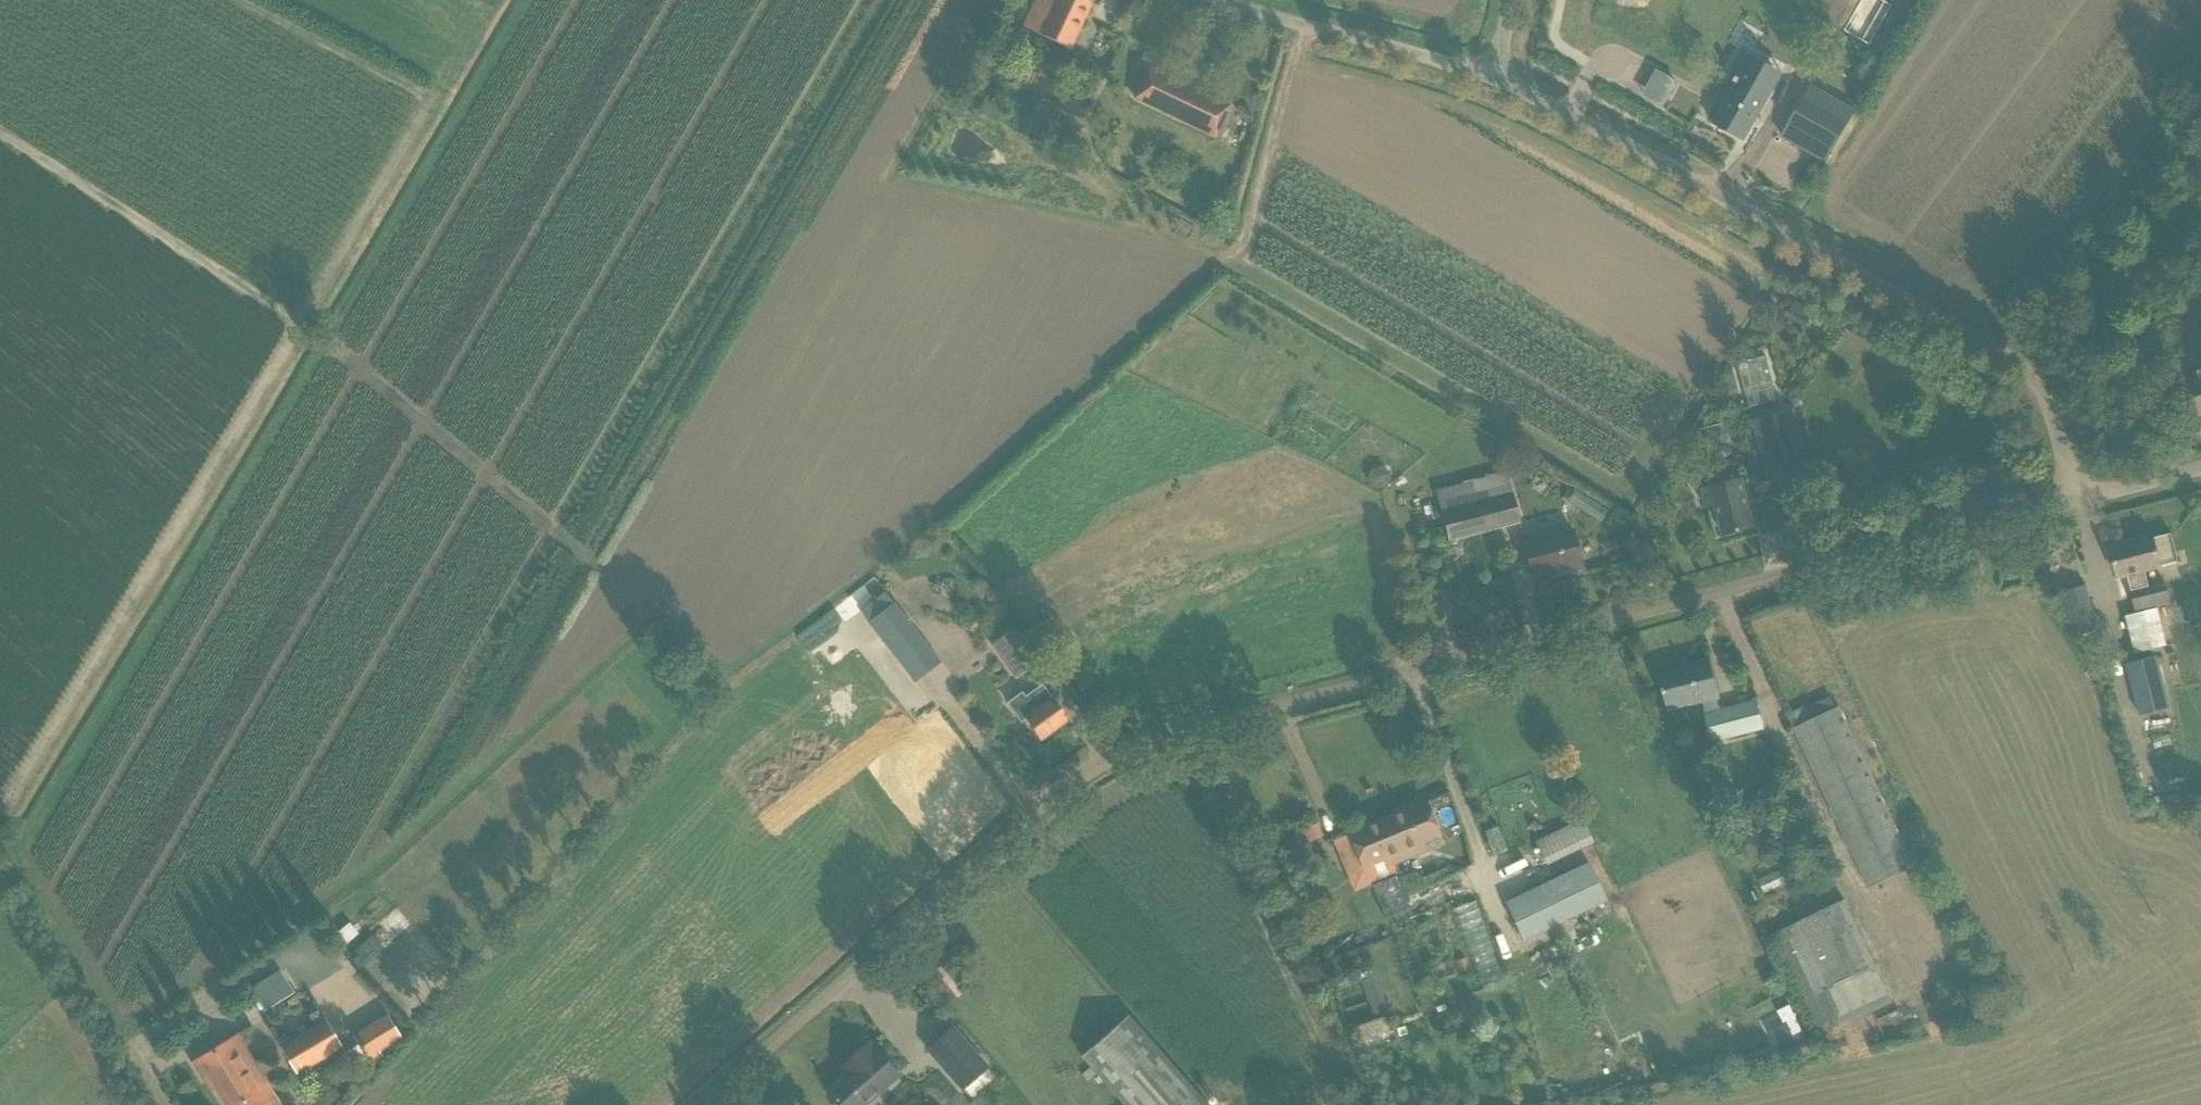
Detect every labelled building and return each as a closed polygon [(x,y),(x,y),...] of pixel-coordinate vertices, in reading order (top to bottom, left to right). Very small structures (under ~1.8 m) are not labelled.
[(1089,0),(1036,0),(1023,27),(1070,49),(1091,4),(1087,3),(1089,0)] [(1719,86),(1712,100),(1721,106),(1712,123),(1745,142),(1784,74),(1751,55),(1730,92),(1719,86)] [(1214,136),(1218,126),(1228,106),(1150,69),(1140,89),(1136,98),(1214,136)] [(1782,135),(1825,160),(1854,110),(1811,85),(1782,135)] [(1777,400),(1766,356),(1738,363),(1749,407),(1777,400)] [(1758,438),(1766,436),(1775,470),(1801,464),(1787,411),(1753,420),(1758,438)] [(1371,470),(1370,478),(1374,485),(1382,487),(1389,482),(1391,474),(1386,467),(1378,466),(1371,470)] [(1505,470),(1438,488),(1451,539),(1518,522),(1505,470)] [(1742,478),(1702,489),(1707,507),(1716,505),(1724,535),(1755,527),(1742,478)] [(1523,542),(1526,554),(1532,575),(1560,568),(1562,573),(1582,568),(1577,547),(1573,529),(1523,542)] [(2111,547),(2116,568),(2119,578),(2129,575),(2133,591),(2130,591),(2136,612),(2156,607),(2170,603),(2165,584),(2149,588),(2145,571),(2179,562),(2171,533),(2153,538),(2153,536),(2129,542),(2130,545),(2112,549),(2112,547),(2111,547)] [(2073,632),(2094,626),(2084,586),(2063,592),(2073,632)] [(940,662),(893,602),(868,622),(915,682),(940,662)] [(2156,607),(2136,612),(2126,614),(2135,653),(2166,645),(2156,607)] [(1036,661),(1013,630),(992,645),(1014,677),(1036,661)] [(2126,664),(2140,715),(2169,708),(2155,655),(2126,664)] [(1711,742),(1731,737),(1763,728),(1755,699),(1719,708),(1716,697),(1718,696),(1714,681),(1709,660),(1690,665),(1691,669),(1662,677),(1665,689),(1663,689),(1664,693),(1665,693),(1670,711),(1704,702),(1706,711),(1703,712),(1711,742)] [(1006,703),(1008,704),(1021,722),(1025,719),(1040,740),(1068,720),(1053,698),(1052,698),(1042,684),(1025,696),(1022,691),(1006,703)] [(1793,728),(1867,888),(1914,867),(1838,706),(1793,728)] [(1350,833),(1359,853),(1364,866),(1393,854),(1395,861),(1441,842),(1433,822),(1424,802),(1350,833)] [(1581,818),(1534,841),(1545,864),(1594,842),(1581,818)] [(1319,823),(1305,828),(1309,840),(1323,835),(1319,823)] [(1503,855),(1506,860),(1496,865),(1507,888),(1534,875),(1520,849),(1503,855)] [(1601,866),(1513,903),(1531,945),(1619,908),(1601,866)] [(1791,879),(1770,883),(1773,894),(1794,890),(1791,879)] [(1841,1027),(1892,1003),(1845,899),(1770,933),(1814,1029),(1837,1018),(1841,1027)] [(1457,915),(1490,991),(1515,980),(1482,904),(1457,915)] [(1457,961),(1460,971),(1469,968),(1466,958),(1457,961)] [(1375,977),(1361,982),(1367,1001),(1369,1000),(1376,1019),(1387,1015),(1375,977)] [(282,979),(259,993),(273,1014),(295,1000),(282,979)] [(1777,1049),(1804,1036),(1789,1004),(1777,1010),(1784,1024),(1769,1032),(1777,1049)] [(387,1014),(353,1035),(372,1066),(384,1058),(380,1051),(402,1038),(387,1014)] [(1387,1015),(1376,1019),(1358,1025),(1363,1038),(1392,1028),(1387,1015)] [(1081,1057),(1124,1104),(1207,1104),(1128,1016),(1081,1057)] [(342,1047),(330,1028),(325,1019),(280,1046),(286,1055),(297,1074),(342,1047)] [(927,1048),(963,1089),(987,1067),(951,1027),(927,1048)] [(222,1100),(262,1075),(237,1035),(211,1051),(193,1063),(203,1079),(208,1076),(222,1100)] [(890,1064),(875,1049),(874,1050),(868,1044),(853,1057),(858,1063),(827,1091),(839,1104),(863,1104),(898,1073),(890,1064)] [(275,1096),(262,1075),(222,1100),(225,1104),(281,1104),(275,1096)]
